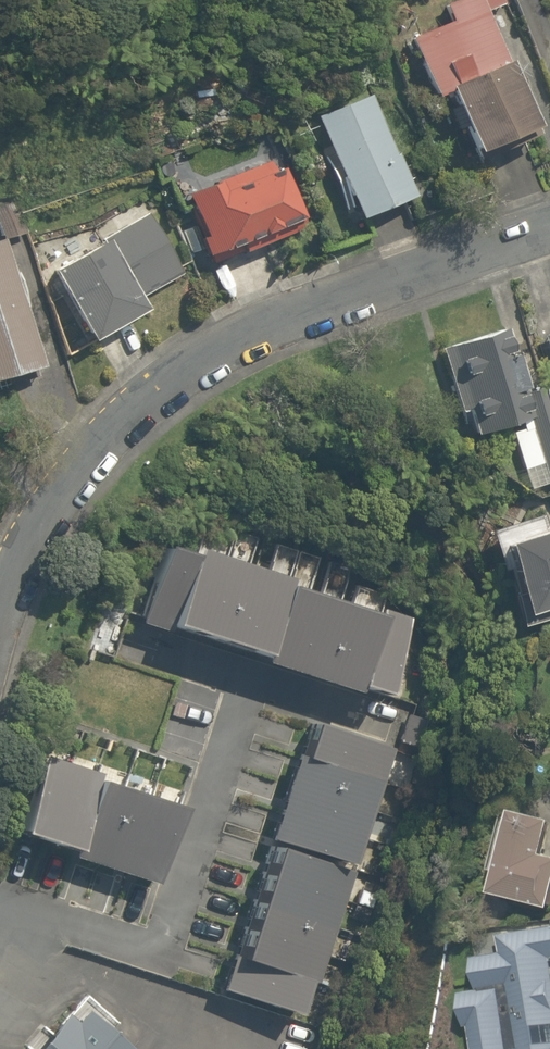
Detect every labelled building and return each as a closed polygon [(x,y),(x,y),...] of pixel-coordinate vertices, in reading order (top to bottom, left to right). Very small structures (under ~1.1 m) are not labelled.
[(549,131),(482,0),(461,0),(444,9),(450,21),(412,40),(441,98),(454,91),(491,161),(549,131)] [(369,93),(318,117),(370,226),(421,201),(369,93)] [(282,179),(273,155),(212,179),(215,188),(194,196),(211,239),(203,243),(212,266),(312,226),(292,175),(282,179)] [(53,269),(96,337),(147,304),(136,286),(180,258),(148,208),(53,269)] [(53,361),(11,236),(0,240),(0,379),(53,361)] [(549,486),(549,433),(508,322),(437,349),(463,418),(471,415),(483,446),(511,435),(532,493),(549,486)] [(426,590),(216,525),(186,620),(396,685),(426,590)] [(515,549),(540,624),(549,621),(549,538),(515,549)] [(390,755),(303,730),(232,978),(318,1003),(390,755)] [(93,772),(38,753),(13,827),(71,846),(68,854),(146,880),(171,805),(91,778),(93,772)] [(515,810),(501,875),(514,878),(509,903),(549,912),(549,818),(515,810)] [(502,929),(506,955),(477,959),(482,995),(468,997),(475,1048),(549,1048),(549,922),(502,929)] [(32,969),(0,1017),(0,1046),(4,1048),(152,1048),(32,969)]
